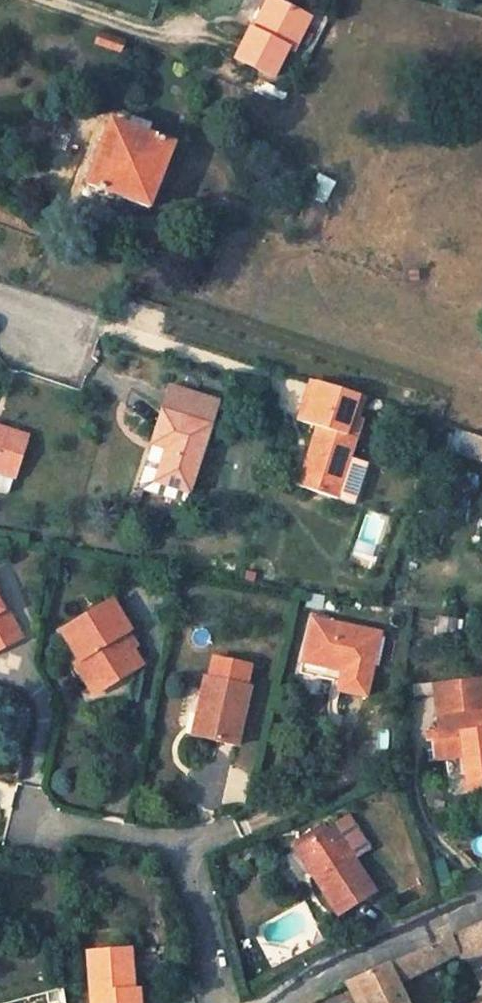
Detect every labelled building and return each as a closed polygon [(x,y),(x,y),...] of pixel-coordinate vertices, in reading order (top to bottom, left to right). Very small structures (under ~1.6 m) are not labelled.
[(255,32),(262,35),(278,3),(272,0),(271,0),(255,32)] [(236,61),(274,79),(289,51),(295,54),(311,19),(278,3),(262,35),(255,32),(252,30),(236,61)] [(110,122),(86,185),(148,209),(172,146),(146,136),(150,125),(123,115),(119,126),(110,122)] [(161,413),(136,491),(183,504),(209,428),(217,403),(169,388),(161,413)] [(347,463),(362,420),(328,410),(322,428),(315,425),(296,487),(354,504),(366,469),(347,463)] [(24,441),(27,434),(0,426),(0,433),(24,441)] [(454,431),(448,452),(481,461),(481,439),(454,431)] [(8,490),(13,475),(24,441),(0,433),(0,488),(8,490)] [(126,630),(108,599),(56,630),(75,661),(93,692),(138,665),(128,648),(120,634),(125,631),(126,630)] [(17,641),(2,610),(0,611),(0,650),(17,641)] [(364,697),(377,633),(311,617),(303,653),(343,662),(341,670),(337,691),(364,697)] [(120,634),(128,648),(133,646),(125,631),(120,634)] [(343,662),(303,653),(302,661),(341,670),(343,662)] [(194,738),(233,747),(247,688),(243,687),(248,667),(211,658),(206,678),(202,677),(193,717),(199,718),(194,738)] [(75,661),(67,665),(86,696),(93,692),(75,661)] [(480,683),(434,689),(440,739),(430,741),(432,760),(442,759),(460,757),(463,779),(468,779),(471,796),(481,794),(481,698),(480,683)] [(199,718),(193,717),(188,737),(194,738),(199,718)] [(310,880),(335,920),(371,897),(349,861),(365,851),(345,819),(329,829),(298,849),(315,877),(310,880)] [(295,881),(307,874),(310,880),(315,877),(298,849),(282,859),(295,881)] [(461,957),(471,960),(481,982),(481,924),(454,936),(459,952),(461,957)] [(449,957),(459,952),(454,936),(441,941),(449,957)] [(399,983),(449,957),(441,941),(354,979),(364,1002),(408,1002),(399,983)] [(83,954),(87,1002),(126,1002),(125,993),(129,993),(127,951),(83,954)] [(134,992),(129,993),(125,993),(126,1002),(135,1002),(134,992)]
